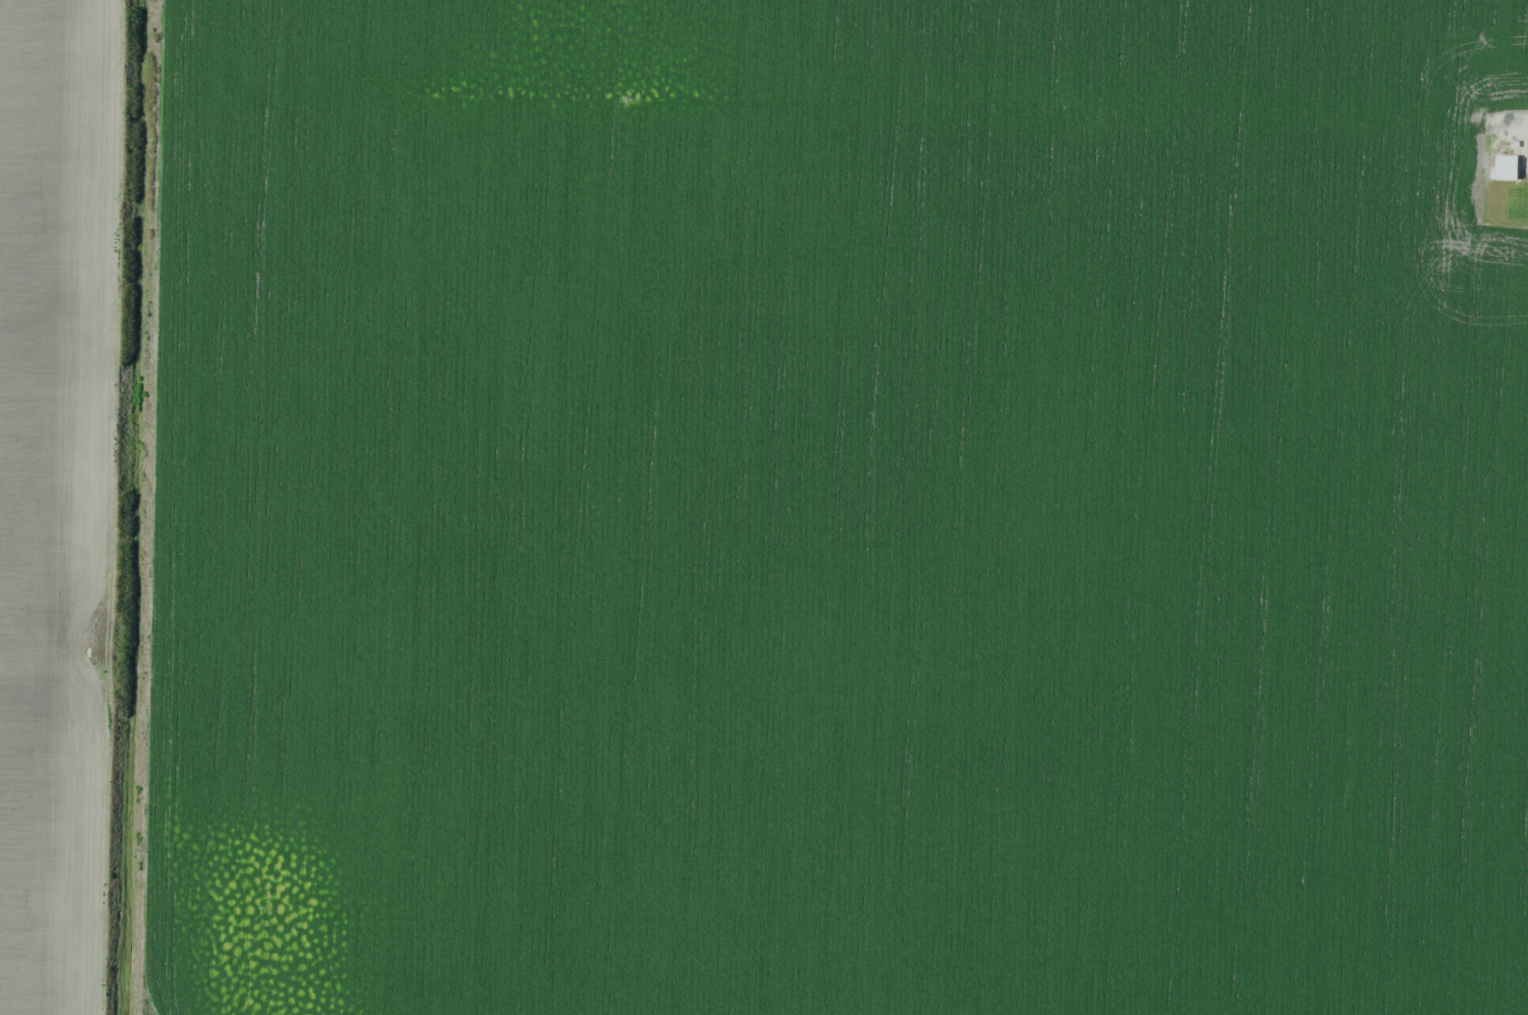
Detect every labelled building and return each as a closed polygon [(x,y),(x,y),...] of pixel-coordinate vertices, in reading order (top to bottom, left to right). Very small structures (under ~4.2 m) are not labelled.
[(1517,180),(1517,155),(1490,155),(1490,180),(1517,180)]
